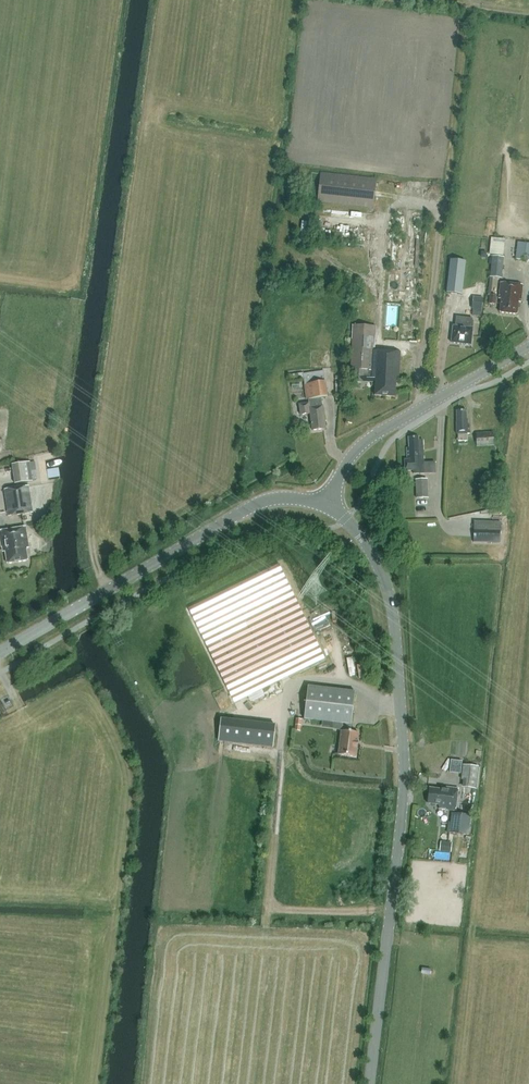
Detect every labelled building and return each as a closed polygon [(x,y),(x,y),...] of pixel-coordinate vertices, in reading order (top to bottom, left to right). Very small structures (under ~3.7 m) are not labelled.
[(317,201),(373,207),(376,179),(320,173),(317,201)] [(401,352),(375,350),(376,330),(386,330),(385,339),(417,342),(428,218),(395,215),(388,302),(357,300),(355,328),(354,328),(351,369),(355,369),(355,382),(363,382),(363,378),(376,378),(375,395),(395,397),(396,383),(399,384),(401,352)] [(489,254),(503,256),(505,239),(491,237),(489,254)] [(519,240),(517,258),(528,259),(528,241),(519,240)] [(490,277),(491,277),(502,279),(503,266),(503,257),(492,257),(492,258),(489,258),(489,264),(492,264),(490,277)] [(446,292),(462,294),(465,261),(450,259),(446,292)] [(485,294),(487,282),(478,280),(476,293),(485,294)] [(517,314),(519,302),(521,302),(523,285),(501,282),(499,299),(501,299),(500,312),(517,314)] [(483,297),(460,295),(459,308),(481,310),(483,297)] [(472,329),(471,328),(472,318),(456,317),(455,327),(454,326),(452,342),(470,344),(472,329)] [(301,415),(310,414),(313,430),(326,429),(323,406),(322,406),(321,397),(327,397),(324,371),(303,373),(289,375),(290,381),(304,379),(307,399),(309,399),(309,403),(300,405),(301,415)] [(468,441),(468,434),(470,434),(470,425),(468,425),(468,419),(467,419),(466,411),(457,411),(457,422),(457,434),(458,434),(458,441),(468,441)] [(495,446),(494,433),(477,434),(477,447),(495,446)] [(413,471),(413,474),(425,473),(423,440),(419,440),(418,437),(409,437),(409,448),(407,448),(407,460),(404,460),(405,471),(413,471)] [(32,481),(30,462),(12,464),(15,484),(32,481)] [(427,480),(416,480),(417,498),(428,498),(427,480)] [(8,516),(32,512),(28,486),(4,490),(8,516)] [(473,542),(500,543),(500,522),(474,521),(473,542)] [(29,547),(30,546),(29,542),(28,541),(25,527),(0,530),(0,536),(2,546),(3,546),(4,551),(5,551),(7,563),(28,560),(26,548),(29,547)] [(234,703),(325,659),(280,564),(189,608),(234,703)] [(351,724),(355,692),(308,686),(304,719),(342,723),(338,754),(356,757),(357,748),(358,748),(358,742),(359,733),(350,732),(351,724)] [(248,696),(250,702),(264,695),(261,689),(248,696)] [(478,767),(462,766),(460,781),(462,781),(461,789),(476,790),(478,767)] [(439,808),(456,810),(458,788),(442,787),(441,789),(430,788),(428,803),(439,805),(439,808)] [(471,817),(451,814),(449,833),(469,836),(471,817)] [(451,852),(452,843),(441,841),(439,851),(451,852)]
